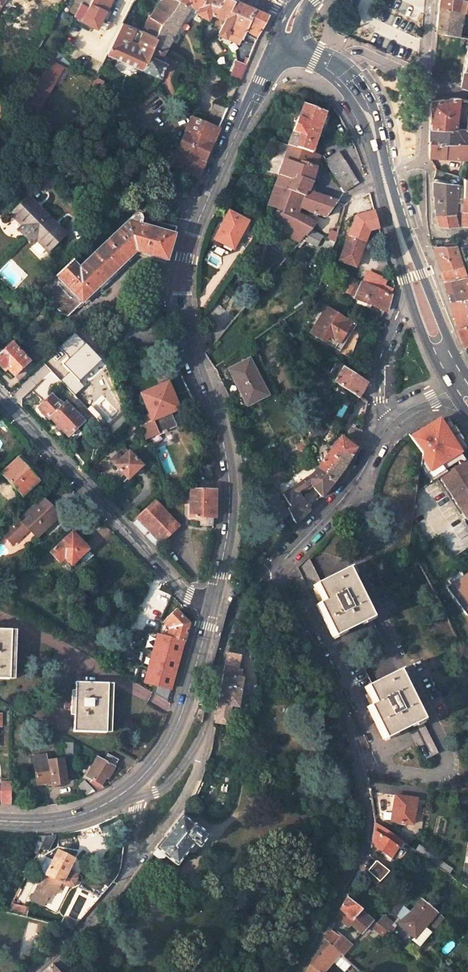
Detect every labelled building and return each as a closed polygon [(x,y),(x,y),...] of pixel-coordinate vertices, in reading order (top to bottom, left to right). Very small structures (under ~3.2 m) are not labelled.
[(2,9),(8,0),(0,0),(0,12),(2,9)] [(89,8),(83,4),(75,17),(83,20),(80,26),(95,33),(97,27),(106,32),(111,21),(109,20),(113,12),(111,8),(109,7),(113,0),(94,0),(89,8)] [(166,22),(158,37),(153,46),(165,52),(178,25),(191,3),(198,7),(202,0),(178,0),(166,22)] [(153,16),(166,22),(178,0),(162,0),(153,16)] [(198,7),(196,11),(208,17),(210,13),(223,20),(235,0),(202,0),(198,7)] [(224,36),(227,30),(241,35),(245,27),(255,7),(241,0),(235,0),(223,20),(218,32),(224,36)] [(467,0),(438,0),(438,5),(462,11),(467,13),(467,0)] [(438,5),(436,30),(459,36),(462,11),(438,5)] [(257,33),(266,12),(255,7),(245,27),(247,28),(245,33),(255,38),(257,34),(257,33)] [(158,37),(166,22),(153,16),(145,31),(158,37)] [(161,60),(165,52),(153,46),(158,37),(145,31),(139,42),(132,39),(138,27),(124,21),(108,54),(161,76),(166,62),(161,60)] [(227,30),(224,36),(238,42),(241,35),(227,30)] [(459,83),(467,85),(467,40),(459,83)] [(50,60),(24,105),(37,113),(63,68),(50,60)] [(239,81),(244,66),(235,63),(229,77),(239,81)] [(467,129),(456,128),(459,95),(457,94),(431,99),(429,139),(466,142),(467,129)] [(327,110),(303,101),(288,143),(289,144),(315,153),(327,110)] [(214,103),(209,116),(222,122),(227,108),(214,103)] [(194,117),(191,116),(170,165),(173,166),(194,117)] [(222,122),(209,116),(206,122),(219,128),(222,122)] [(198,177),(219,128),(206,122),(194,117),(173,166),(198,177)] [(467,158),(467,142),(466,142),(429,139),(429,151),(444,153),(444,156),(467,158)] [(289,144),(279,173),(294,179),(296,174),(313,180),(322,155),(315,153),(289,144)] [(329,161),(345,193),(346,192),(352,189),(359,189),(361,188),(344,154),(329,161)] [(309,190),(313,180),(296,174),(294,179),(279,173),(275,184),(305,195),(307,189),(309,190)] [(462,223),(463,211),(462,207),(455,207),(456,193),(463,194),(463,186),(447,184),(447,185),(432,183),(434,212),(455,214),(456,224),(459,224),(462,223)] [(297,215),(300,209),(305,195),(275,184),(268,204),(283,209),(278,220),(296,228),(300,230),(288,247),(293,250),(302,240),(303,240),(315,225),(307,219),(297,215)] [(337,201),(309,190),(307,189),(305,195),(300,209),(324,218),(337,201)] [(12,213),(23,225),(18,229),(26,237),(47,216),(29,197),(12,213)] [(248,219),(229,210),(215,238),(225,243),(226,240),(234,244),(240,232),(241,233),(248,219)] [(434,212),(436,222),(448,223),(456,224),(455,214),(434,212)] [(72,261),(49,284),(40,293),(61,315),(67,318),(135,253),(166,262),(167,260),(176,227),(135,215),(79,268),(72,261)] [(48,251),(65,235),(47,216),(26,237),(32,244),(37,240),(48,251)] [(333,244),(336,234),(329,231),(326,241),(333,244)] [(315,249),(323,239),(313,232),(305,242),(315,249)] [(364,240),(348,234),(339,258),(355,264),(364,240)] [(333,244),(326,241),(322,251),(329,254),(333,244)] [(455,244),(451,243),(445,243),(433,243),(434,245),(441,269),(462,264),(455,244)] [(465,274),(462,264),(441,269),(445,279),(465,274)] [(381,291),(387,278),(373,271),(366,284),(381,291)] [(465,274),(445,279),(450,299),(467,294),(467,282),(465,274)] [(358,287),(355,294),(354,296),(386,312),(387,311),(392,297),(381,291),(366,284),(361,282),(358,287)] [(350,283),(346,290),(355,294),(358,287),(350,283)] [(456,318),(459,327),(467,323),(467,294),(450,299),(454,312),(456,318)] [(350,358),(358,332),(360,328),(325,306),(310,332),(350,358)] [(459,327),(463,343),(467,340),(467,323),(459,327)] [(71,337),(81,348),(89,341),(78,330),(71,337)] [(0,354),(0,365),(12,378),(29,362),(11,343),(0,354)] [(268,395),(250,360),(231,370),(249,405),(268,395)] [(342,368),(336,380),(335,381),(359,397),(367,385),(359,379),(342,368)] [(150,414),(152,420),(179,409),(168,383),(142,394),(150,414)] [(40,408),(44,412),(67,437),(82,422),(65,404),(62,407),(52,397),(40,408)] [(158,434),(152,420),(150,414),(136,420),(138,425),(145,440),(158,434)] [(462,453),(467,449),(463,441),(465,440),(457,426),(453,428),(454,426),(450,420),(444,423),(442,419),(435,422),(433,423),(432,423),(411,434),(425,453),(423,466),(432,482),(442,477),(467,518),(467,463),(462,453)] [(138,425),(136,420),(127,429),(130,432),(138,425)] [(349,466),(352,459),(354,454),(362,431),(352,426),(348,440),(343,436),(319,467),(334,484),(347,468),(349,466)] [(309,449),(306,444),(298,448),(302,453),(309,449)] [(141,466),(123,447),(116,454),(120,459),(114,465),(127,479),(141,466)] [(4,479),(22,498),(38,483),(26,471),(29,469),(22,461),(4,479)] [(289,508),(289,510),(297,525),(310,511),(298,493),(311,484),(323,496),(334,484),(319,467),(313,475),(285,494),(291,506),(289,508)] [(216,516),(216,489),(184,490),(185,504),(191,504),(191,517),(203,517),(214,516),(216,516)] [(178,527),(154,501),(131,523),(155,549),(178,527)] [(30,533),(37,541),(60,519),(44,502),(21,524),(6,538),(15,548),(30,533)] [(203,517),(202,525),(213,525),(214,516),(203,517)] [(66,562),(72,569),(80,561),(85,567),(94,559),(73,537),(52,557),(61,566),(66,562)] [(349,569),(323,583),(313,563),(301,568),(312,590),(316,587),(323,603),(318,605),(335,639),(360,627),(375,659),(390,653),(349,569)] [(464,576),(461,572),(449,581),(451,585),(447,588),(467,617),(467,573),(464,576)] [(157,641),(150,666),(181,674),(189,644),(186,644),(191,626),(178,612),(176,613),(164,624),(170,631),(168,637),(167,638),(166,638),(164,643),(157,641)] [(9,683),(11,634),(0,634),(0,682),(9,683)] [(238,671),(240,656),(227,654),(215,724),(228,726),(231,707),(238,708),(243,681),(242,680),(243,672),(238,671)] [(375,706),(369,708),(385,742),(409,730),(425,762),(440,755),(400,672),(374,685),(364,664),(350,671),(361,693),(366,690),(375,706)] [(76,713),(75,734),(108,735),(109,686),(76,686),(76,699),(72,699),(72,713),(76,713)] [(65,756),(73,757),(75,745),(66,744),(65,756)] [(121,761),(110,754),(106,761),(117,768),(121,761)] [(35,764),(37,784),(52,783),(52,787),(66,786),(62,759),(53,761),(52,755),(43,756),(44,763),(35,764)] [(98,793),(104,790),(105,789),(103,786),(108,776),(111,778),(117,768),(106,761),(99,758),(88,778),(86,777),(84,781),(98,793)] [(93,795),(96,794),(98,793),(84,781),(84,783),(78,789),(89,797),(93,795)] [(12,783),(2,783),(1,804),(12,805),(12,783)] [(395,804),(399,804),(396,821),(414,824),(418,799),(397,795),(395,804)] [(156,849),(165,856),(178,866),(188,853),(195,845),(200,849),(209,836),(182,815),(156,849)] [(372,843),(391,857),(398,847),(402,841),(376,823),(374,834),(372,843)] [(48,836),(41,849),(47,852),(50,849),(58,835),(54,836),(48,836)] [(37,836),(29,851),(38,855),(41,849),(48,836),(37,836)] [(195,845),(188,853),(191,856),(194,856),(200,849),(195,845)] [(420,845),(416,851),(449,875),(453,869),(420,845)] [(163,858),(165,856),(156,849),(152,854),(158,859),(163,858)] [(43,877),(36,891),(31,899),(43,906),(52,889),(57,891),(61,883),(71,888),(75,887),(79,878),(78,875),(68,870),(75,858),(60,850),(55,860),(47,873),(45,878),(43,877)] [(48,856),(41,870),(47,873),(55,860),(48,856)] [(377,864),(369,875),(381,885),(390,874),(377,864)] [(339,914),(337,916),(349,927),(351,924),(362,933),(370,925),(379,933),(383,928),(378,923),(348,897),(339,914)] [(409,913),(400,924),(417,938),(425,944),(445,919),(423,900),(411,915),(409,913)] [(12,904),(7,912),(27,917),(29,908),(12,904)] [(400,924),(409,913),(405,911),(400,918),(401,919),(395,926),(384,917),(378,923),(383,928),(388,932),(391,935),(400,924)] [(379,933),(383,937),(388,932),(383,928),(379,933)] [(340,938),(329,931),(324,940),(333,948),(340,938)] [(424,944),(417,938),(414,942),(422,947),(424,944)] [(333,948),(324,940),(312,962),(306,971),(325,971),(336,959),(340,954),(333,948)] [(348,961),(343,957),(340,954),(336,959),(344,966),(348,961)] [(72,959),(67,966),(74,971),(88,971),(72,959)] [(74,971),(67,966),(59,960),(44,971),(74,971)]
